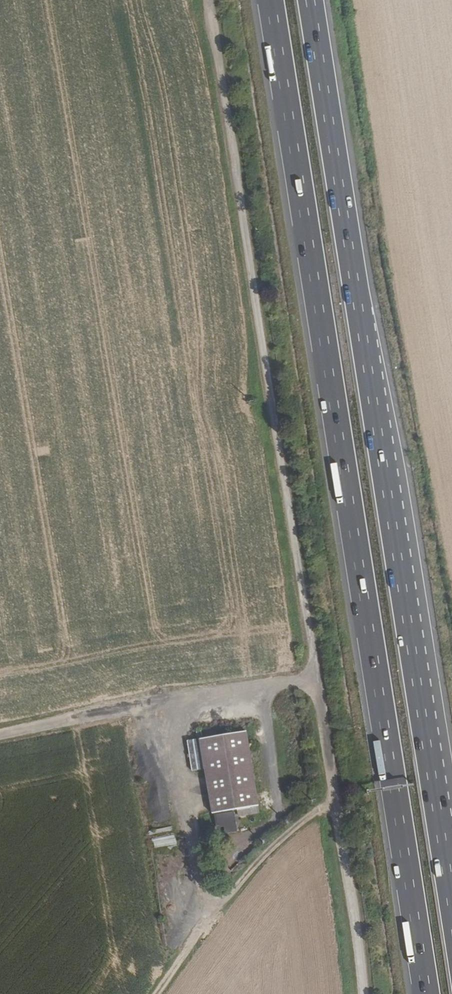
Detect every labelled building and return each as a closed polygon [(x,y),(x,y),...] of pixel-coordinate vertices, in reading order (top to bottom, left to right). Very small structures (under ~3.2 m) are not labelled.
[(198,740),(211,814),(246,808),(257,806),(244,732),(198,740)] [(259,814),(257,806),(246,808),(247,816),(259,814)] [(151,838),(152,847),(175,844),(173,835),(151,838)]
